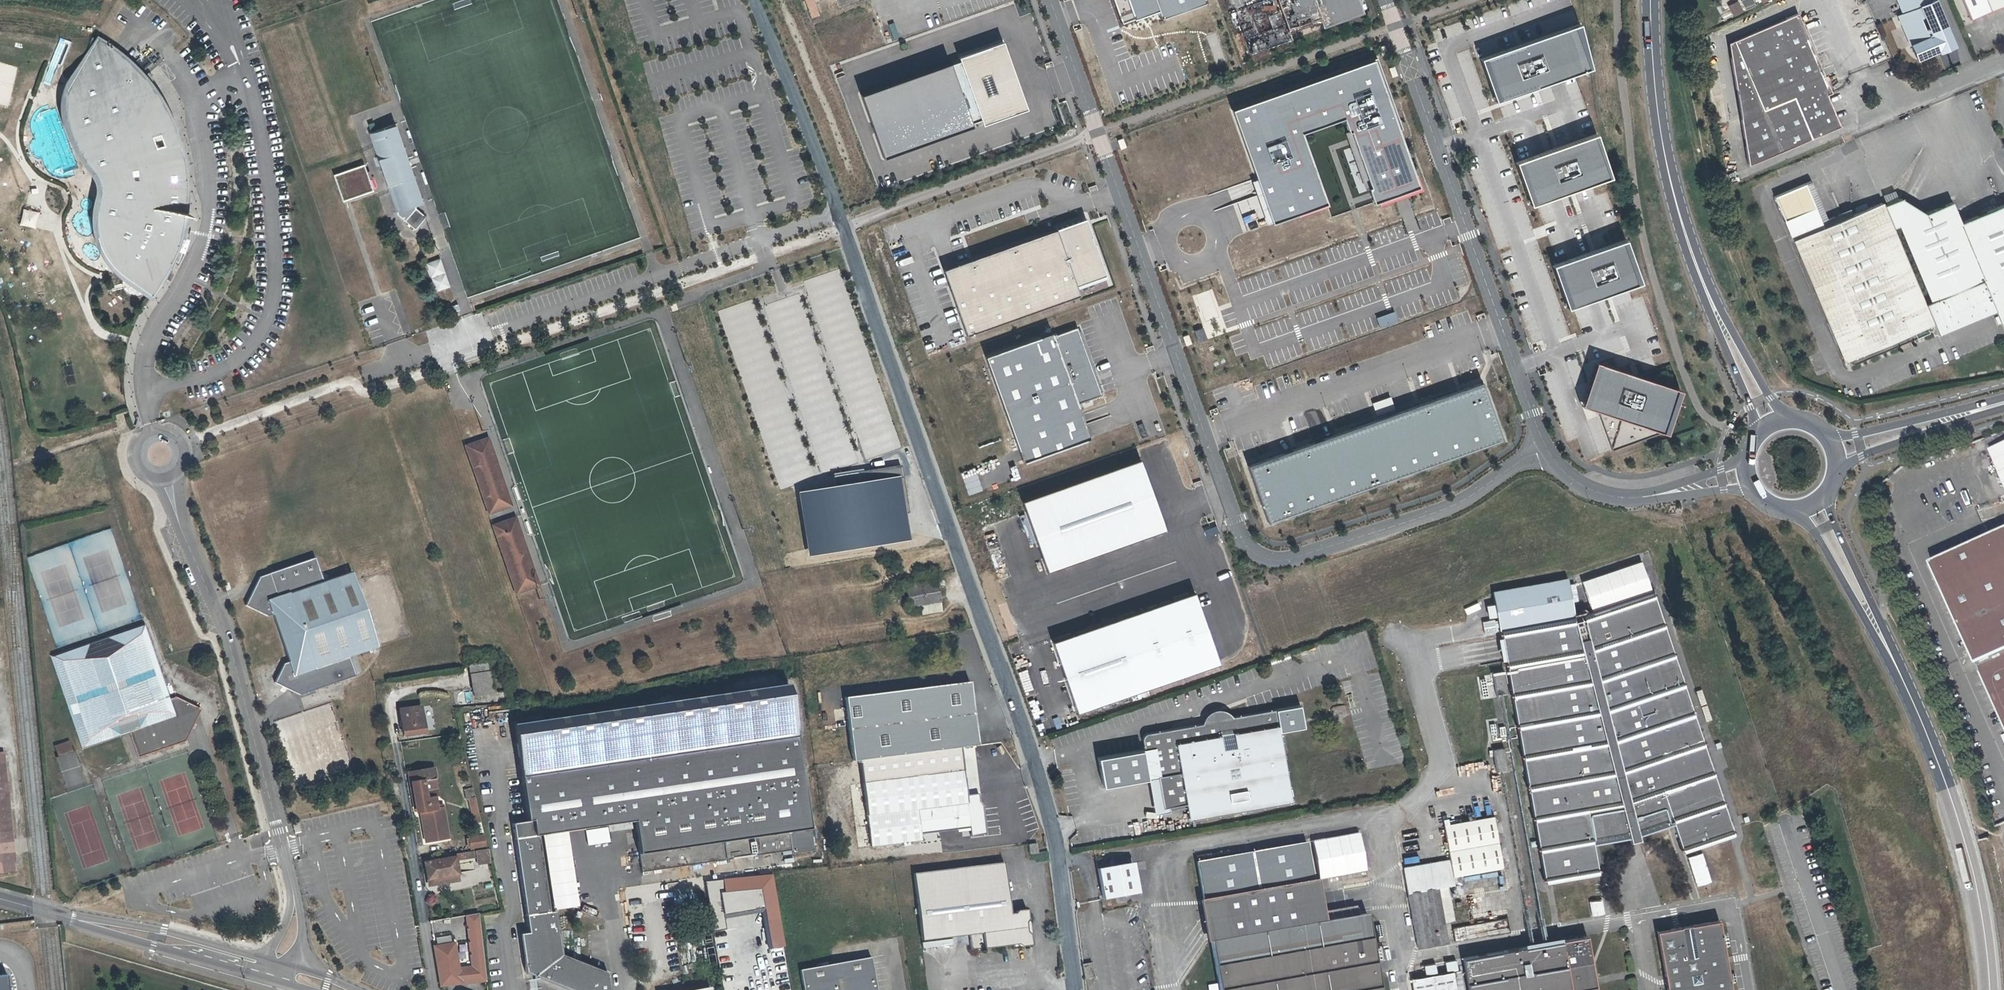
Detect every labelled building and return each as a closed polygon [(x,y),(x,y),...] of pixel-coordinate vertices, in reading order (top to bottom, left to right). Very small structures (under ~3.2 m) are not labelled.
[(1122,26),(1159,13),(1161,18),(1206,2),(1205,0),(1113,0),(1122,26)] [(1236,13),(1235,11),(1233,12),(1249,56),(1251,55),(1250,54),(1287,42),(1287,43),(1289,42),(1285,32),(1318,20),(1321,30),(1323,29),(1323,28),(1360,15),(1360,16),(1362,15),(1357,0),(1272,0),(1236,13)] [(1743,11),(1737,0),(1728,4),(1733,16),(1743,11)] [(1745,11),(1760,4),(1758,0),(1740,0),(1745,11)] [(1908,47),(1912,45),(1918,60),(1920,64),(1940,55),(1942,55),(1959,49),(1939,0),(1933,2),(1932,0),(1894,0),(1900,13),(1895,15),(1908,47)] [(1966,16),(2003,1),(2003,0),(1960,0),(1966,16)] [(1828,95),(1833,92),(1829,83),(1800,12),(1731,43),(1750,164),(1842,126),(1828,95)] [(1289,42),(1321,30),(1318,20),(1285,32),(1289,42)] [(882,25),(885,38),(891,37),(887,23),(882,25)] [(1578,25),(1482,57),(1497,102),(1593,71),(1578,25)] [(108,43),(100,37),(95,41),(90,46),(87,50),(84,54),(81,59),(78,62),(77,66),(75,71),(73,75),(72,79),(70,84),(69,90),(69,94),(69,102),(69,106),(69,109),(69,113),(70,118),(71,122),(73,128),(75,135),(77,139),(79,142),(81,146),(84,149),(86,153),(88,156),(90,160),(92,164),(94,167),(97,175),(98,176),(99,178),(100,180),(101,186),(102,189),(102,193),(102,196),(101,197),(101,198),(101,201),(100,203),(100,206),(99,208),(99,211),(99,213),(99,216),(99,218),(99,221),(99,223),(99,226),(100,229),(100,231),(101,234),(102,236),(102,238),(103,242),(105,245),(106,249),(108,252),(110,256),(112,259),(114,262),(116,265),(118,267),(120,269),(123,273),(127,276),(131,280),(135,284),(140,288),(145,293),(149,295),(152,298),(154,294),(157,289),(159,287),(161,284),(163,281),(164,278),(166,275),(168,272),(169,269),(171,266),(173,262),(171,261),(174,256),(175,256),(182,237),(180,237),(182,231),(185,233),(187,228),(184,225),(187,212),(187,204),(186,203),(186,197),(188,198),(187,179),(186,180),(185,173),(187,173),(185,155),(183,156),(182,150),(183,150),(178,132),(177,133),(174,127),(176,126),(169,110),(168,111),(165,105),(167,105),(158,91),(157,92),(153,87),(154,86),(147,76),(146,78),(141,72),(133,63),(126,57),(119,51),(114,48),(108,43)] [(1385,44),(1379,47),(1382,56),(1389,54),(1385,44)] [(962,63),(864,98),(884,156),(983,121),(984,123),(1025,109),(1003,47),(962,61),(962,63)] [(1376,58),(1233,108),(1274,225),(1328,206),(1302,131),(1344,116),(1374,203),(1421,187),(1376,58)] [(1388,68),(1391,77),(1397,75),(1394,65),(1388,68)] [(367,133),(395,212),(414,206),(420,204),(393,124),(367,133)] [(1121,133),(1112,135),(1117,151),(1126,148),(1121,133)] [(1612,175),(1598,135),(1519,162),(1533,202),(1612,175)] [(366,157),(334,167),(346,204),(378,193),(366,157)] [(1821,229),(1850,216),(1847,211),(1825,220),(1809,183),(1802,185),(1813,210),(1821,229)] [(1813,210),(1802,185),(1772,198),(1783,223),(1813,210)] [(1922,214),(1898,199),(1881,206),(1930,323),(1933,322),(1937,334),(1993,310),(1999,323),(2003,321),(2003,202),(1957,223),(1948,203),(1922,214)] [(1930,323),(1881,206),(1880,203),(1850,216),(1821,229),(1792,241),(1836,347),(1844,343),(1851,359),(1853,365),(1929,333),(1925,325),(1928,324),(1930,323)] [(414,206),(395,212),(396,215),(416,231),(427,217),(414,206)] [(1813,210),(1783,223),(1792,241),(1821,229),(1813,210)] [(26,212),(23,224),(35,227),(38,215),(26,212)] [(1087,221),(944,271),(968,337),(1082,297),(1078,287),(1107,277),(1087,221)] [(1627,240),(1555,266),(1570,306),(1641,280),(1627,240)] [(440,257),(425,262),(435,291),(450,286),(440,257)] [(1380,328),(1398,320),(1394,310),(1376,317),(1380,328)] [(1933,336),(1937,334),(1933,322),(1930,323),(1928,324),(1933,336)] [(1054,334),(987,357),(1025,463),(1091,440),(1079,405),(1104,397),(1080,329),(1055,337),(1054,334)] [(1189,334),(1182,336),(1186,345),(1193,343),(1189,334)] [(1844,343),(1836,347),(1843,362),(1851,359),(1844,343)] [(1632,381),(1634,376),(1601,365),(1586,408),(1600,413),(1614,452),(1664,434),(1678,391),(1639,378),(1637,383),(1632,381)] [(1503,438),(1483,381),(1248,463),(1269,521),(1503,438)] [(1392,399),(1374,405),(1378,417),(1396,410),(1392,399)] [(487,437),(462,445),(486,516),(511,508),(487,437)] [(1989,448),(2003,485),(2003,442),(1989,448)] [(1141,461),(1025,502),(1049,571),(1166,530),(1141,461)] [(833,474),(835,487),(899,477),(905,514),(909,513),(902,466),(864,472),(864,469),(833,474)] [(798,493),(808,557),(909,542),(899,478),(835,487),(798,493)] [(515,516),(489,525),(515,597),(540,588),(515,516)] [(1925,564),(2003,736),(2003,528),(1925,564)] [(265,616),(269,615),(265,601),(321,583),(313,559),(258,578),(253,588),(244,605),(265,616)] [(1642,562),(1583,581),(1592,609),(1651,590),(1642,562)] [(274,683),(299,695),(353,676),(348,658),(365,653),(375,649),(364,617),(349,574),(321,583),(265,601),(269,615),(275,633),(283,657),(285,664),(282,665),(274,683)] [(1494,592),(1501,630),(1570,618),(1576,617),(1569,578),(1494,592)] [(940,603),(937,582),(906,587),(910,608),(940,603)] [(1579,617),(1501,630),(1548,880),(1599,871),(1596,844),(1631,838),(1633,843),(1638,842),(1642,841),(1641,836),(1676,823),(1685,853),(1736,835),(1656,592),(1587,615),(1587,617),(1579,619),(1579,617)] [(1197,594),(1055,645),(1080,714),(1222,664),(1197,594)] [(1500,631),(1498,619),(1482,621),(1484,633),(1500,631)] [(145,627),(108,639),(108,642),(90,648),(89,645),(53,658),(71,712),(84,750),(130,735),(138,759),(186,744),(202,712),(176,699),(171,701),(145,627)] [(108,639),(89,645),(90,648),(108,642),(108,639)] [(470,675),(473,696),(493,693),(489,672),(470,675)] [(968,682),(844,700),(852,761),(976,746),(968,682)] [(789,698),(511,738),(516,779),(795,738),(789,698)] [(1301,706),(1277,710),(1281,733),(1305,729),(1301,706)] [(419,707),(397,710),(397,713),(401,736),(423,733),(420,712),(419,707)] [(1191,807),(1193,819),(1293,800),(1281,733),(1277,710),(1233,718),(1221,711),(1213,713),(1207,717),(1204,723),(1148,734),(1143,741),(1145,751),(1150,779),(1155,814),(1191,807)] [(780,856),(789,855),(789,858),(811,855),(795,738),(516,779),(524,825),(511,827),(513,844),(528,938),(520,939),(526,975),(526,977),(527,978),(531,980),(532,981),(532,982),(532,983),(533,989),(608,989),(606,978),(561,957),(554,914),(549,915),(547,905),(537,842),(633,827),(640,877),(767,858),(780,856)] [(56,746),(60,756),(65,754),(73,752),(70,742),(56,746)] [(1150,779),(1145,751),(1098,759),(1104,787),(1150,779)] [(4,755),(0,755),(0,875),(16,873),(4,755)] [(423,780),(435,778),(433,768),(409,772),(411,782),(412,782),(423,780)] [(967,796),(964,771),(863,785),(871,847),(922,840),(922,835),(971,828),(972,836),(986,835),(982,807),(980,803),(978,795),(967,796)] [(438,793),(435,778),(423,780),(426,795),(438,793)] [(426,798),(426,795),(423,780),(412,782),(417,812),(421,811),(425,811),(429,810),(426,798)] [(425,831),(427,841),(449,837),(443,807),(437,808),(436,805),(435,796),(426,798),(429,810),(425,811),(429,831),(425,831)] [(479,822),(474,798),(468,800),(473,823),(479,822)] [(1418,950),(1454,944),(1451,923),(1454,921),(1449,887),(1455,886),(1453,877),(1504,869),(1495,818),(1445,827),(1450,860),(1404,868),(1418,950)] [(485,847),(483,835),(466,838),(468,850),(485,847)] [(1328,838),(1307,841),(1313,878),(1319,877),(1334,875),(1328,838)] [(1366,914),(1326,919),(1319,877),(1313,878),(1307,841),(1196,861),(1218,989),(1380,989),(1366,914)] [(1030,854),(1038,853),(1036,844),(1029,845),(1030,854)] [(474,851),(476,858),(477,864),(488,863),(486,850),(474,851)] [(454,854),(454,858),(455,861),(456,861),(476,858),(474,851),(454,854)] [(1702,852),(1687,857),(1697,886),(1712,881),(1702,852)] [(459,882),(456,861),(455,861),(454,858),(425,863),(428,879),(432,878),(433,886),(459,882)] [(982,936),(984,951),(1018,947),(1021,949),(1032,947),(1030,938),(1027,935),(1026,924),(1028,920),(1027,911),(1018,912),(1015,915),(1011,916),(1004,865),(943,872),(914,876),(923,943),(953,939),(982,936)] [(1133,866),(1096,871),(1101,901),(1137,895),(1133,866)] [(724,912),(763,910),(761,889),(724,891),(724,882),(668,885),(669,912),(706,910),(707,930),(725,929),(724,912)] [(1603,898),(1588,900),(1591,918),(1606,915),(1603,898)] [(485,983),(477,915),(464,916),(469,966),(458,967),(454,943),(432,946),(438,988),(485,983)] [(1509,917),(1454,927),(1456,942),(1512,933),(1509,917)] [(1660,929),(1669,980),(1670,989),(1734,989),(1729,961),(1722,919),(1677,926),(1660,929)] [(1518,989),(1600,989),(1598,980),(1594,961),(1589,934),(1511,948),(1518,989)] [(774,952),(782,951),(779,935),(771,936),(774,952)] [(1511,948),(1464,956),(1470,989),(1518,989),(1511,948)] [(869,958),(850,961),(810,968),(799,970),(802,989),(875,989),(869,958)] [(1092,963),(1083,964),(1085,977),(1094,976),(1092,963)] [(1425,973),(1437,972),(1436,963),(1424,964),(1425,973)] [(1412,978),(1414,989),(1456,989),(1453,972),(1412,978)] [(14,976),(0,977),(0,989),(16,989),(14,976)]
